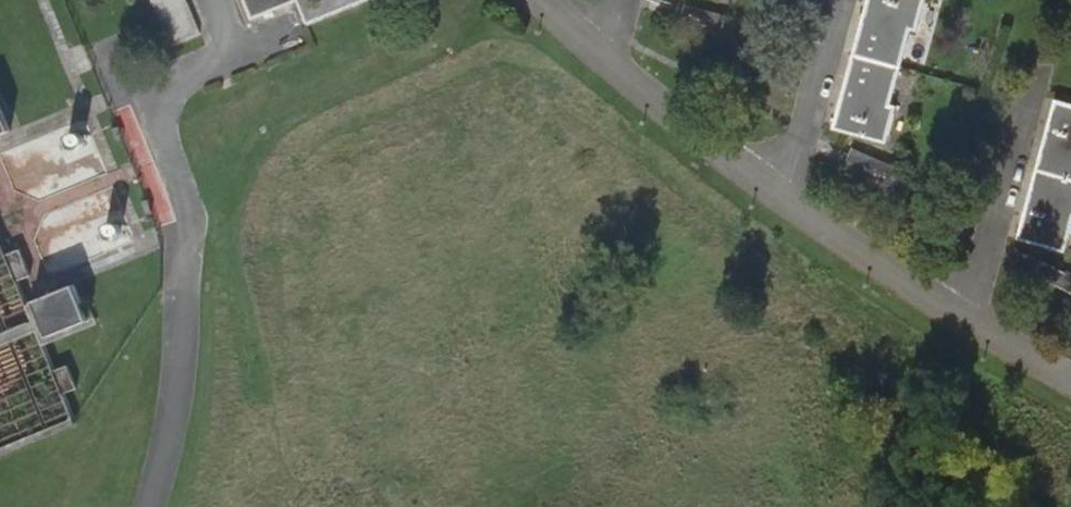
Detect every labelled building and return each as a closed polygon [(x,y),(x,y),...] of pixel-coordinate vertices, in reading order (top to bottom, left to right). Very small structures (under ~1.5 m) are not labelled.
[(186,0),(151,0),(170,46),(200,34),(186,0)] [(252,20),(297,0),(308,26),(371,0),(243,0),(252,20)] [(916,33),(925,0),(867,0),(833,131),(886,146),(897,107),(890,106),(910,31),(916,33)] [(681,21),(722,33),(727,17),(685,6),(681,21)] [(1056,102),(1018,241),(1065,254),(1070,233),(1070,106),(1056,102)] [(9,133),(0,110),(0,136),(9,133)] [(85,144),(85,140),(83,136),(80,134),(76,132),(72,133),(68,135),(66,138),(65,141),(65,145),(67,149),(70,151),(73,152),(77,152),(81,151),(84,148),(85,144)] [(853,151),(847,163),(894,186),(901,172),(853,151)] [(122,234),(122,231),(120,227),(117,225),(113,223),(109,223),(106,225),(103,228),(102,232),(102,236),(104,240),(107,242),(111,243),(115,243),(118,242),(121,239),(122,234)] [(75,421),(64,395),(75,390),(65,367),(54,372),(41,341),(17,283),(30,279),(18,251),(6,255),(0,242),(0,451),(75,421)] [(1043,264),(1035,278),(1070,297),(1070,278),(1043,264)] [(32,303),(46,339),(87,321),(73,286),(32,303)]
